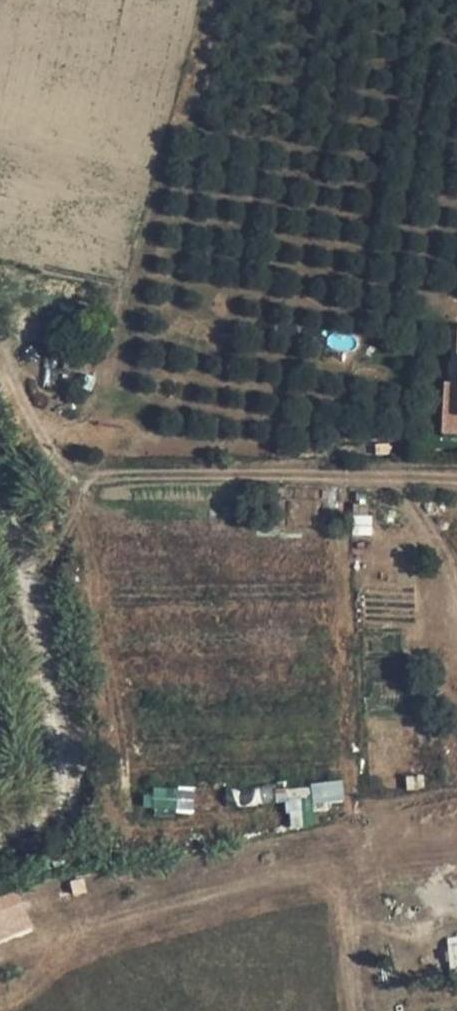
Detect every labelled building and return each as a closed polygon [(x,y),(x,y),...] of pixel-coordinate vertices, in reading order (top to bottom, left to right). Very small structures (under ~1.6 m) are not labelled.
[(445,380),(442,431),(456,432),(456,380),(445,380)] [(352,536),(372,536),(372,514),(352,514),(352,536)] [(310,783),(312,806),(344,803),(342,780),(310,783)] [(193,814),(194,787),(153,786),(152,813),(193,814)] [(0,895),(0,938),(31,927),(18,889),(0,895)] [(448,937),(449,971),(456,971),(456,937),(448,937)]
